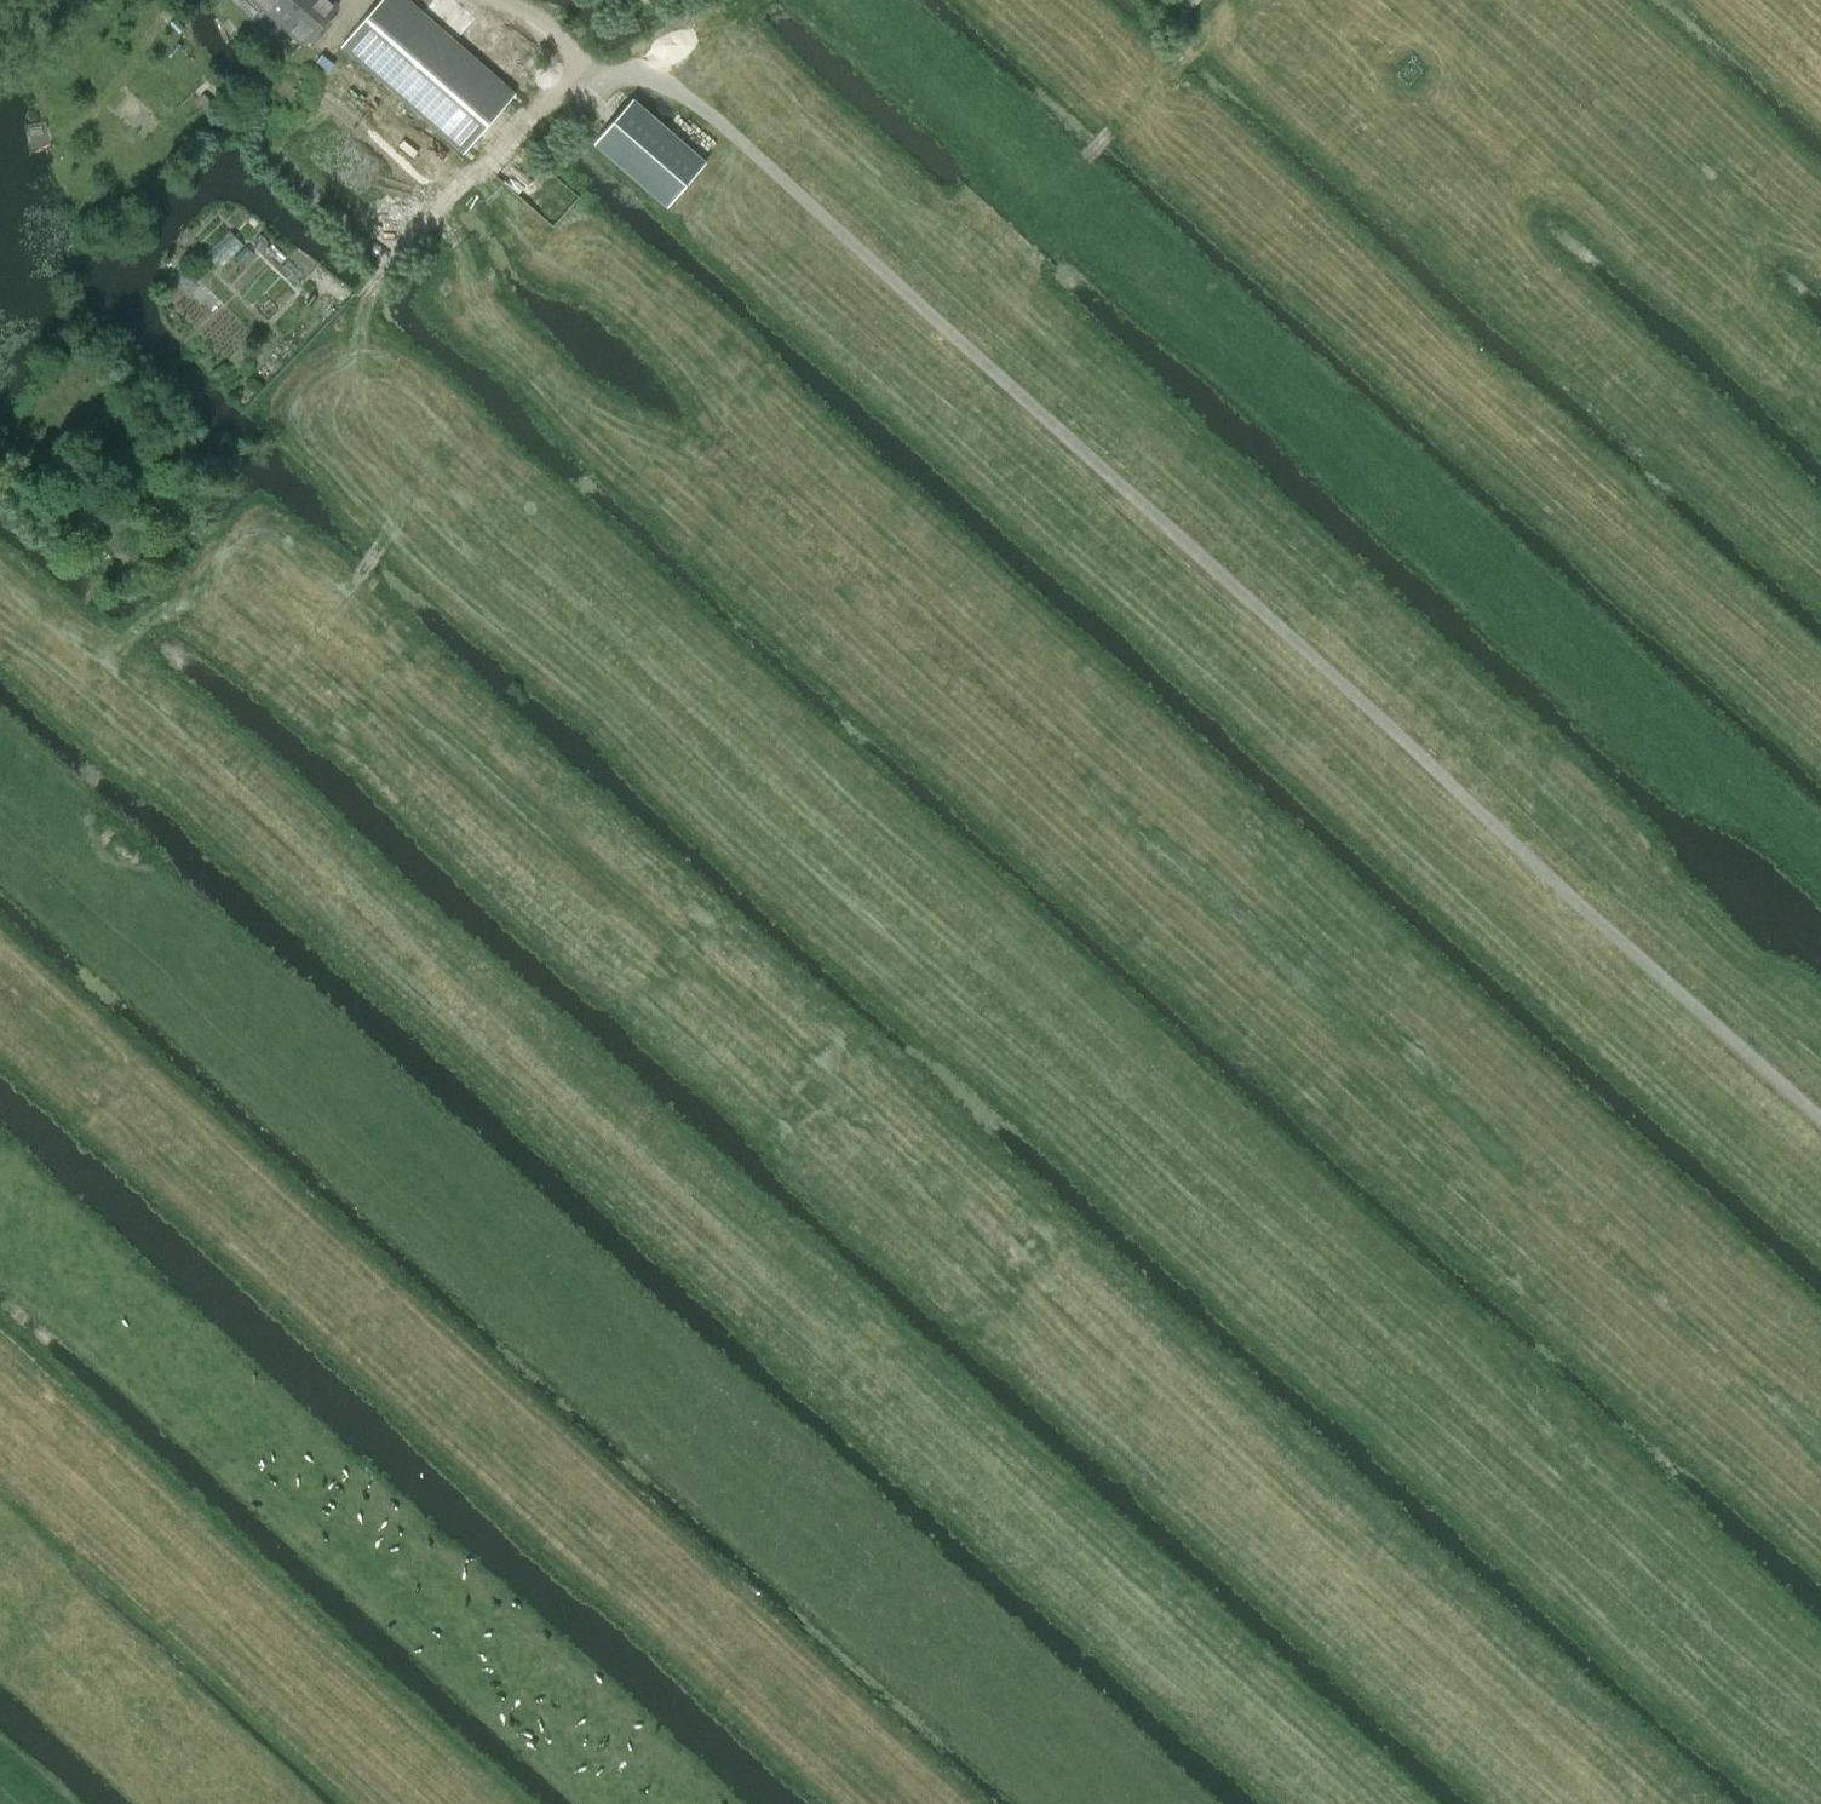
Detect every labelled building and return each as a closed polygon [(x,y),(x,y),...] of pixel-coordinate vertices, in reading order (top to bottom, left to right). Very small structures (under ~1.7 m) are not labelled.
[(306,43),(338,6),(332,0),(257,0),(306,43)] [(342,46),(464,152),(517,92),(504,81),(525,57),(459,0),(434,0),(423,12),(410,0),(381,0),(342,46)] [(630,0),(607,0),(624,10),(630,0)] [(633,99),(594,144),(666,206),(705,161),(633,99)]
